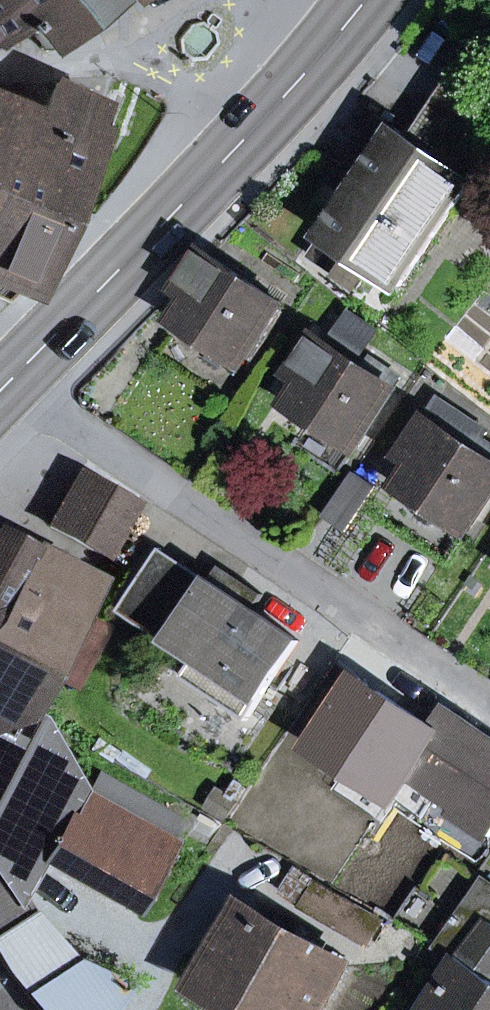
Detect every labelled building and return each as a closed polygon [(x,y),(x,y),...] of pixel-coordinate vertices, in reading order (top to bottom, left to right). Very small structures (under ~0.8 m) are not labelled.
[(46,51),(114,0),(0,0),(0,40),(2,42),(21,28),(25,34),(30,30),(46,51)] [(372,270),(400,288),(489,155),(489,103),(467,83),(424,147),(379,117),(334,184),(352,197),(313,256),(359,288),(372,270)] [(27,111),(2,170),(66,197),(103,106),(54,86),(39,116),(27,111)] [(2,170),(27,111),(0,99),(0,176),(2,170)] [(31,288),(66,197),(2,170),(0,176),(0,275),(31,288)] [(243,363),(281,304),(201,251),(181,281),(194,289),(175,319),(243,363)] [(341,306),(326,327),(352,345),(367,324),(341,306)] [(290,403),(357,448),(403,379),(354,346),(347,356),(316,336),(296,366),(310,374),(290,403)] [(400,486),(468,530),(489,496),(489,446),(482,441),(487,433),(437,400),(406,448),(420,456),(400,486)] [(80,475),(51,526),(104,556),(132,505),(80,475)] [(0,535),(0,597),(26,549),(0,535)] [(201,595),(210,581),(161,548),(152,562),(201,595)] [(7,739),(21,712),(89,582),(26,549),(0,597),(0,735),(7,739)] [(182,678),(247,721),(300,642),(250,608),(258,596),(235,581),(227,593),(210,581),(201,595),(152,562),(118,612),(171,647),(174,642),(196,657),(182,678)] [(210,581),(227,593),(235,581),(218,570),(210,581)] [(409,772),(435,732),(433,730),(391,703),(409,676),(363,645),(323,704),(339,714),(317,747),(392,797),(394,794),(409,772)] [(7,878),(52,849),(82,796),(40,720),(21,712),(7,739),(0,735),(0,867),(7,878)] [(446,712),(433,730),(435,732),(409,772),(458,805),(455,809),(489,833),(489,742),(446,712)] [(82,796),(52,849),(139,898),(169,845),(82,796)] [(33,916),(7,878),(0,867),(0,958),(7,970),(39,1009),(107,1009),(124,987),(74,964),(33,916)] [(486,880),(456,922),(481,938),(489,924),(489,883),(486,880)] [(367,943),(380,922),(318,886),(306,908),(367,943)] [(342,967),(246,912),(202,987),(243,1009),(317,1009),(342,967)] [(426,1009),(485,1009),(489,1002),(489,924),(481,938),(456,922),(437,949),(459,963),(426,1009)]
